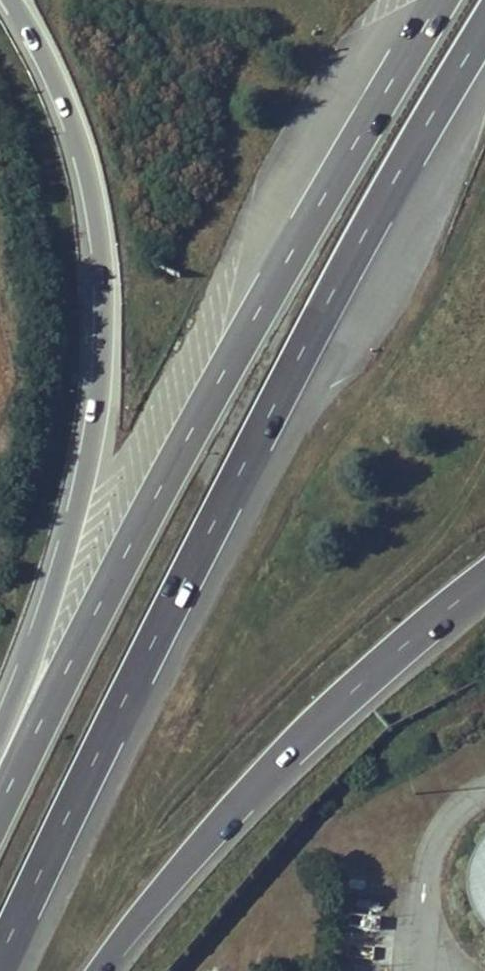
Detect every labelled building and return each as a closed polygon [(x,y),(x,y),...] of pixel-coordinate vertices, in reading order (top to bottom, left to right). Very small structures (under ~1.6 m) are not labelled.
[(478,860),(477,863),(473,871),(471,880),(470,889),(470,899),(471,908),(474,916),(478,924),(483,932),(484,934),(484,850),(478,860)]
